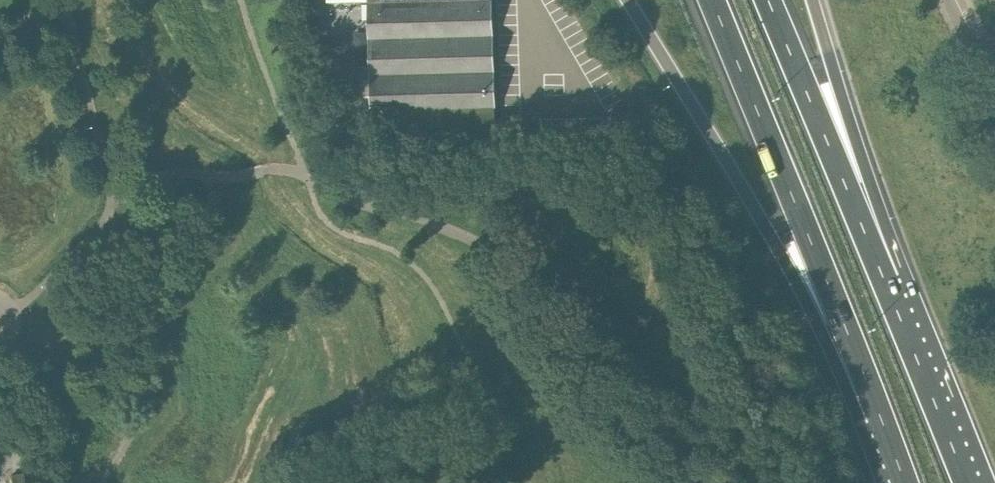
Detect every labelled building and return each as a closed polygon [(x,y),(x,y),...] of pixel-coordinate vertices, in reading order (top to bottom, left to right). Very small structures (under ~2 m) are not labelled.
[(373,132),(374,132),(374,130),(475,127),(475,137),(495,137),(491,0),(369,0),(373,132)] [(23,474),(11,476),(12,482),(25,482),(23,474)]
